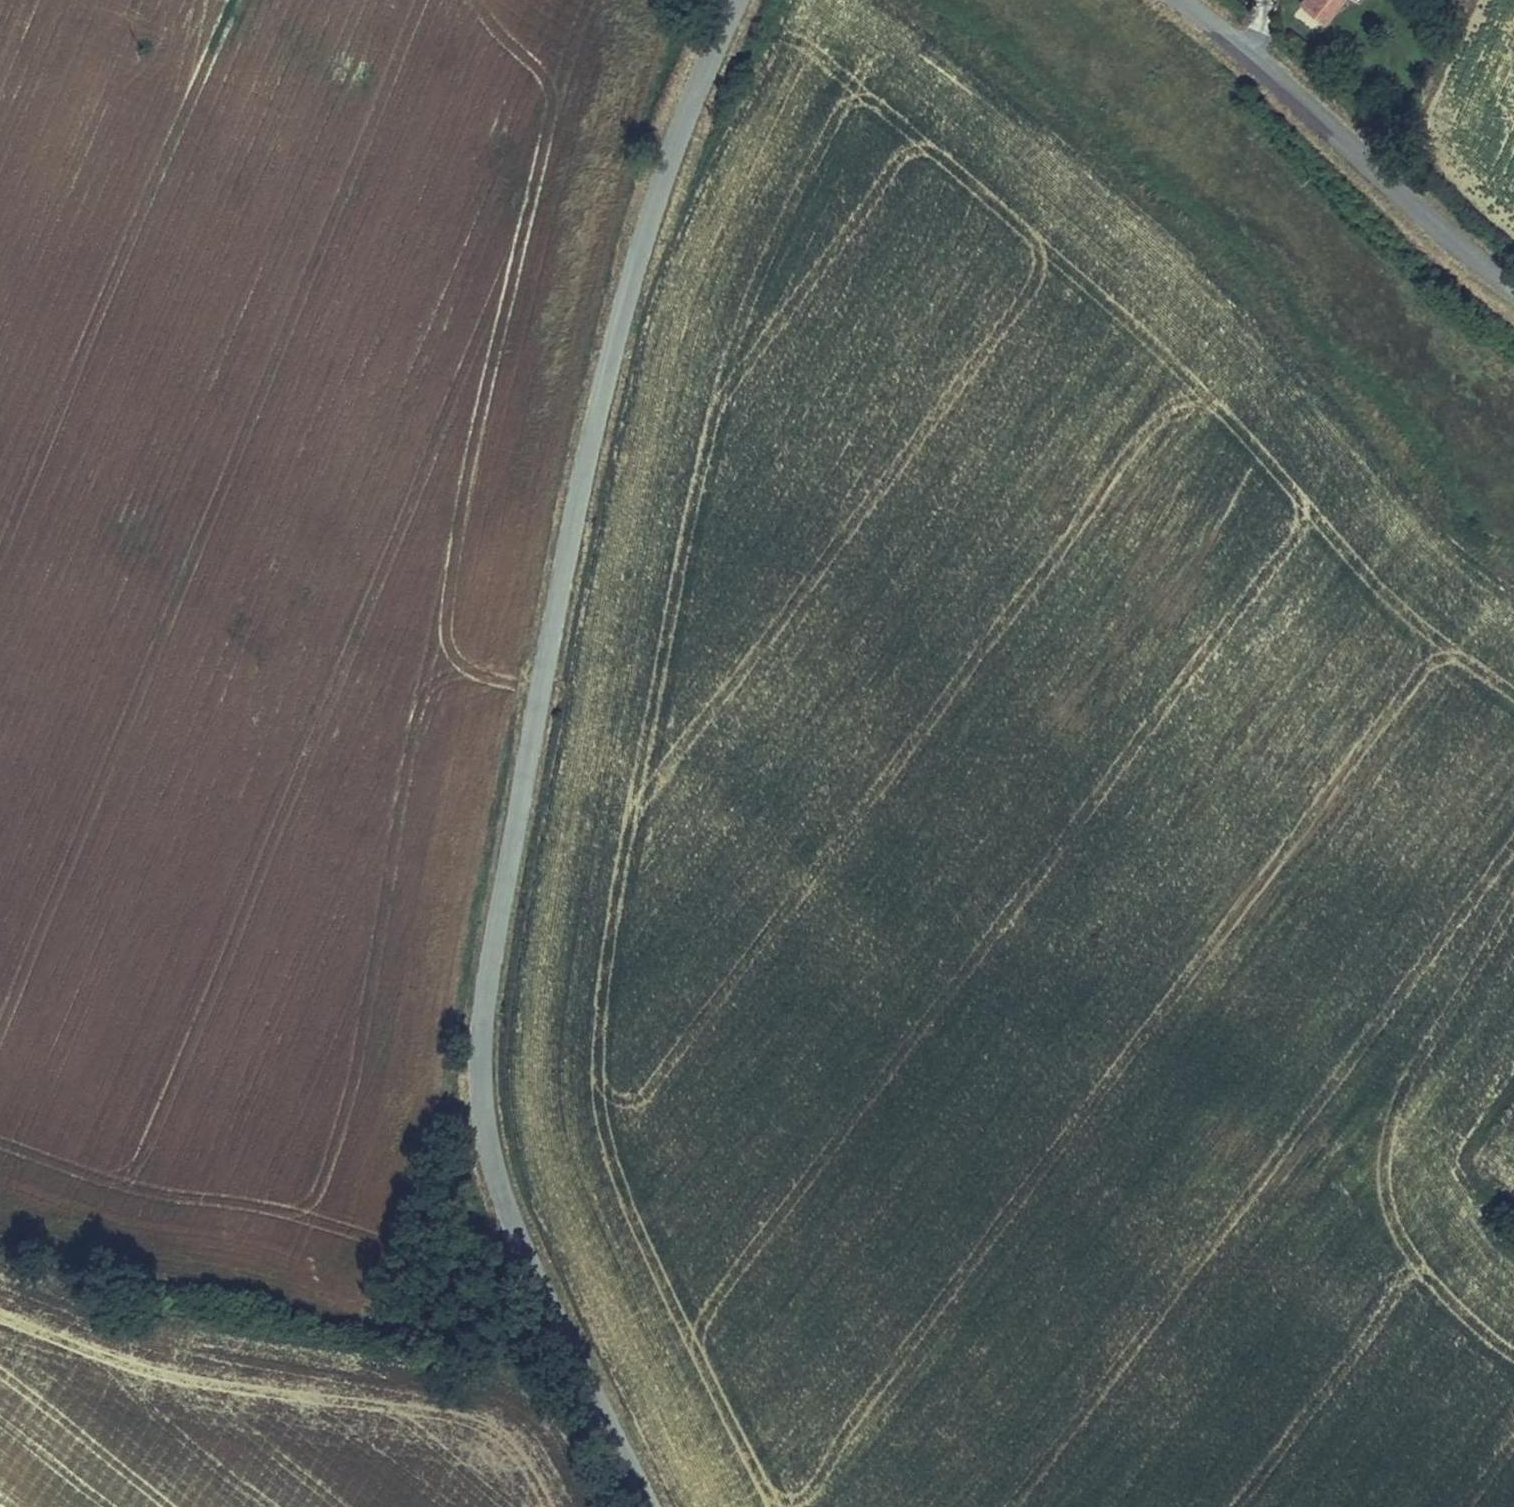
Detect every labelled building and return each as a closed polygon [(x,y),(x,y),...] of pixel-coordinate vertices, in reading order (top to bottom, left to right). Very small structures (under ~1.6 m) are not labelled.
[(1298,1),(1301,4),(1292,14),(1317,34),(1344,0),(1298,0),(1298,1)]
